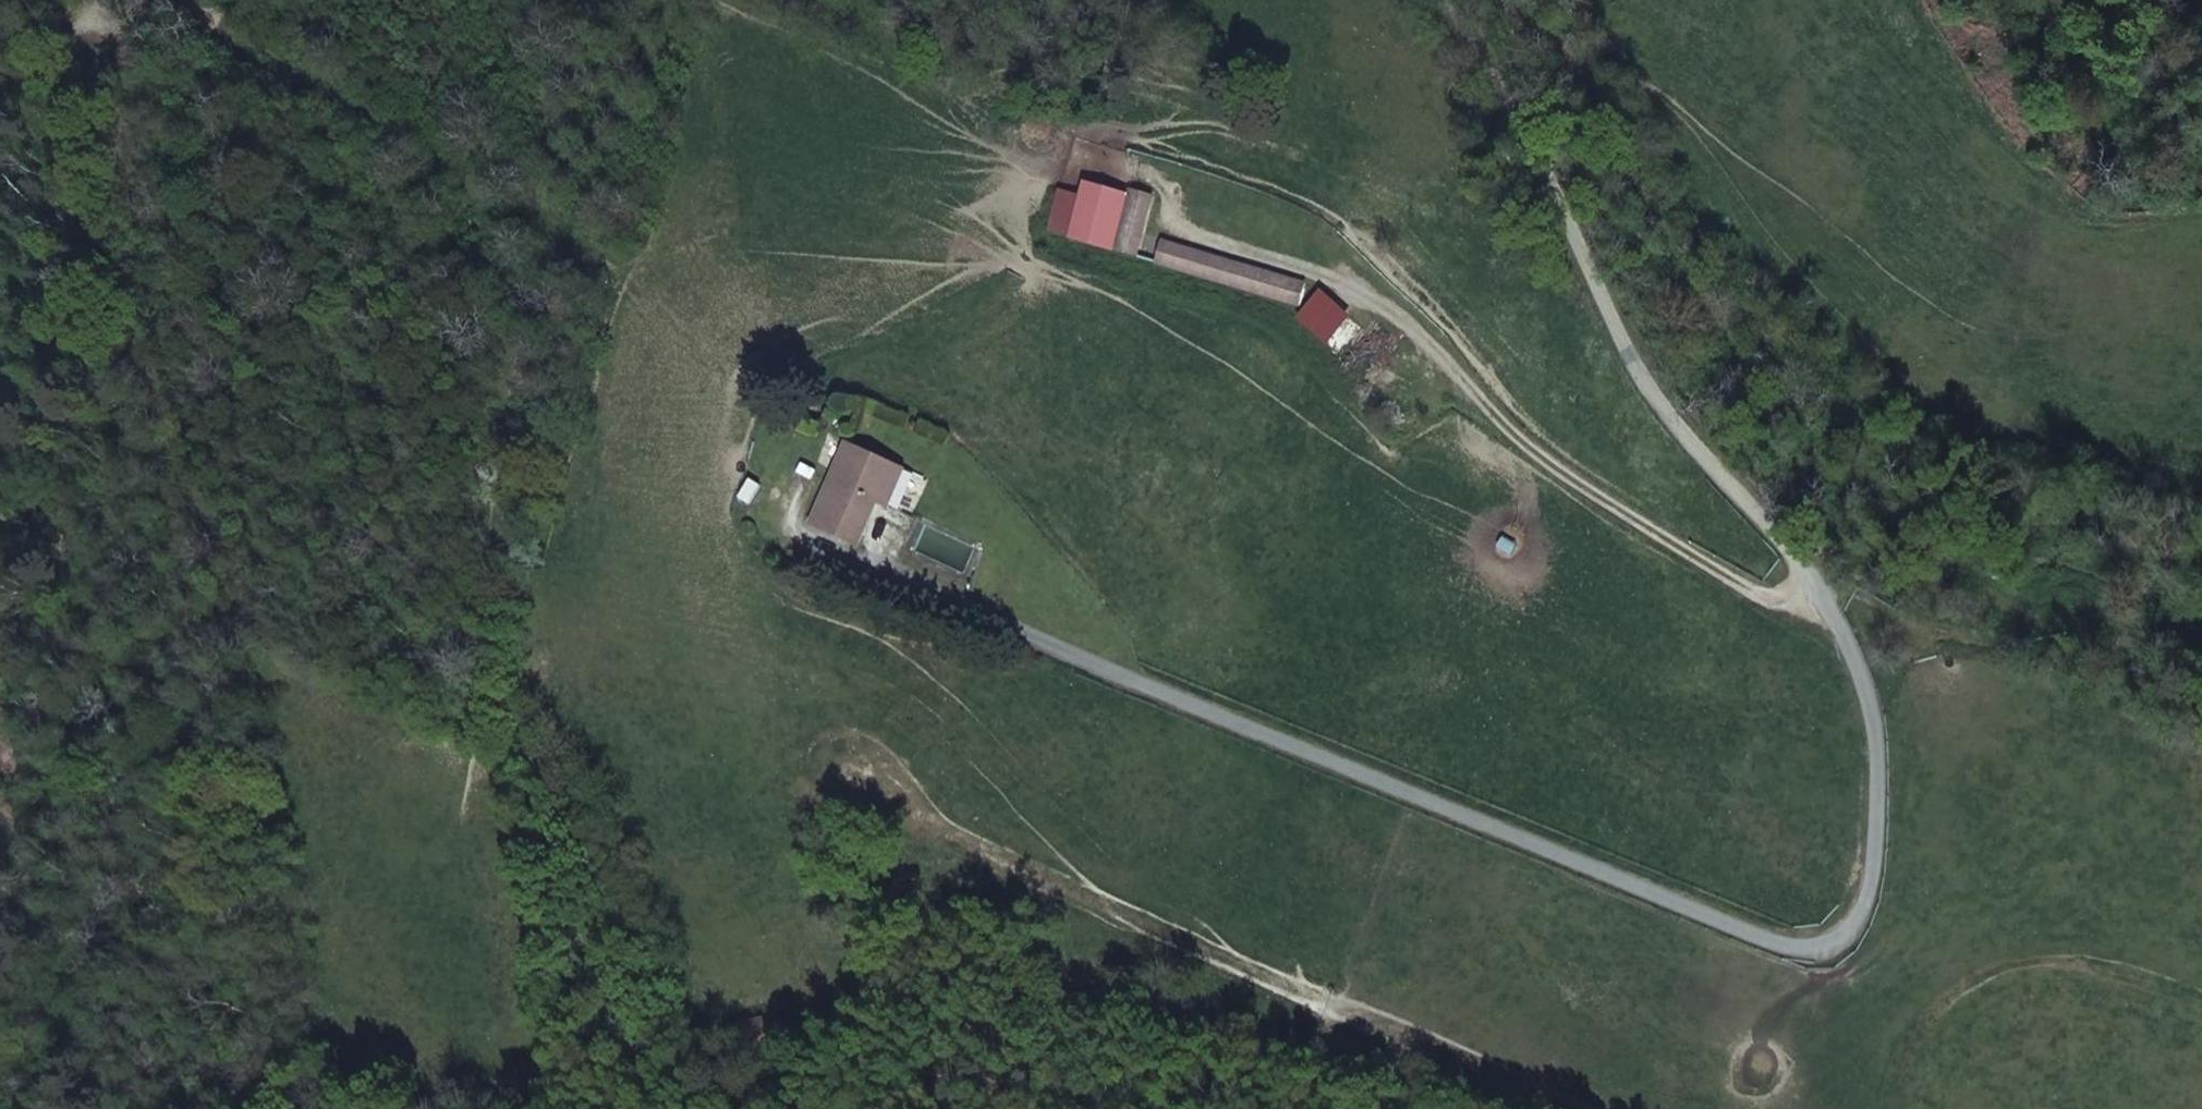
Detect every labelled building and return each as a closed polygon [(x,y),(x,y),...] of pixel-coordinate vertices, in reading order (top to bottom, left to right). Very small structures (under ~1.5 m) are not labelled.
[(1069,233),(1111,246),(1127,195),(1086,181),(1069,233)] [(1113,247),(1131,253),(1150,194),(1132,189),(1113,247)] [(1160,242),(1154,260),(1299,303),(1304,286),(1160,242)] [(811,523),(845,539),(864,495),(876,501),(886,505),(904,466),(849,440),(811,523)] [(864,495),(845,539),(856,544),(876,501),(864,495)]
